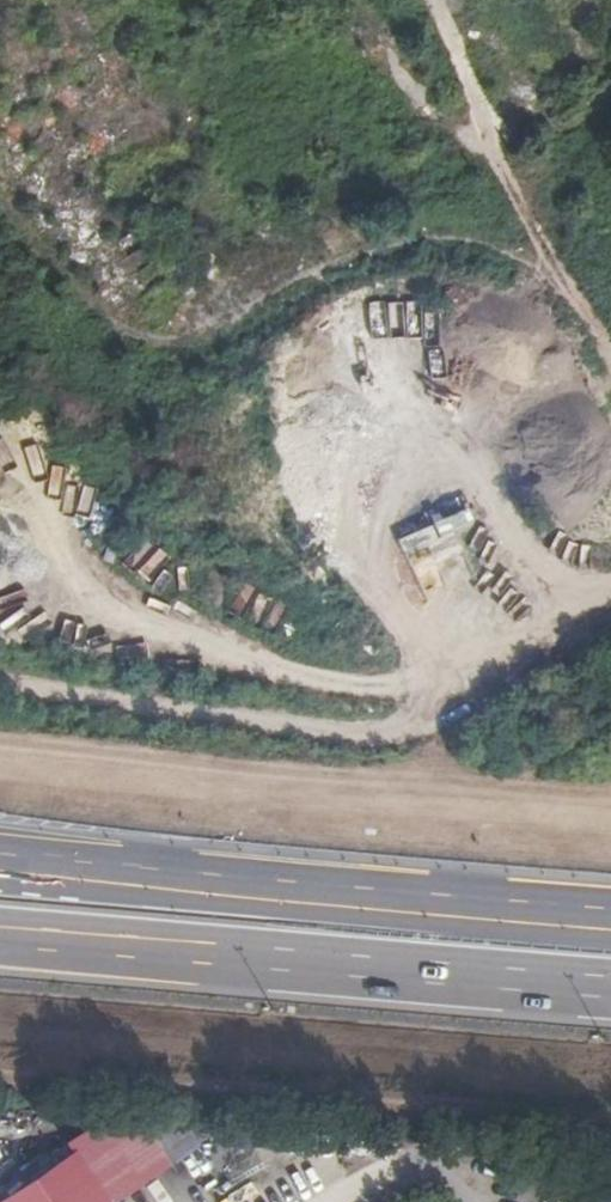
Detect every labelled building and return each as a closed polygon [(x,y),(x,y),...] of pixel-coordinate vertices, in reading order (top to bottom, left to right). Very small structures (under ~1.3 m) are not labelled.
[(340,34),(377,90),(382,86),(341,34),(340,34)] [(354,108),(318,52),(313,55),(354,108)] [(378,115),(412,145),(389,109),(385,106),(378,115)] [(414,146),(422,137),(389,109),(412,145),(414,146)] [(404,551),(424,602),(445,594),(436,570),(457,562),(446,535),(404,551)] [(199,1145),(186,1126),(102,1121),(67,1144),(73,1153),(0,1201),(121,1201),(199,1145)]
